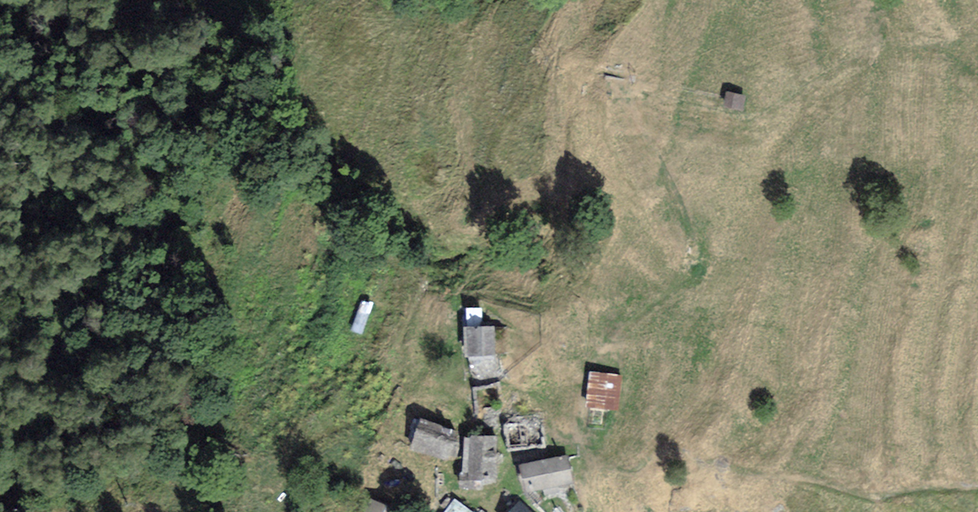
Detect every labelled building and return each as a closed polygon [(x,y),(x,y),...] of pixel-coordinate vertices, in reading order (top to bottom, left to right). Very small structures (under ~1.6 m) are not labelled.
[(495,326),(464,328),(465,357),(497,356),(495,326)] [(623,375),(590,370),(585,408),(618,412),(623,375)] [(459,433),(421,418),(410,449),(447,463),(459,433)] [(496,479),(496,436),(468,436),(469,438),(463,439),(463,473),(469,473),(469,480),(496,479)] [(566,455),(519,465),(525,493),(572,484),(566,455)] [(455,499),(445,511),(474,511),(455,499)] [(370,500),(365,511),(399,511),(370,500)] [(520,500),(508,511),(532,511),(520,500)]
